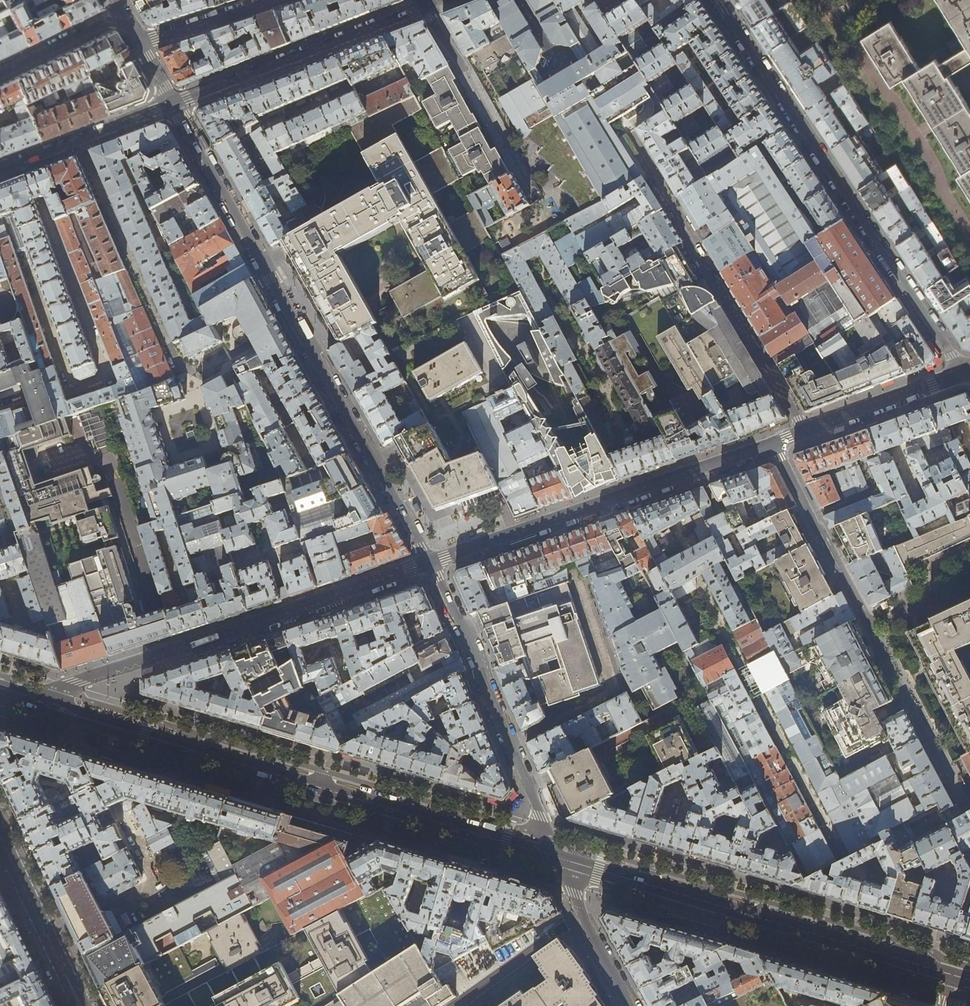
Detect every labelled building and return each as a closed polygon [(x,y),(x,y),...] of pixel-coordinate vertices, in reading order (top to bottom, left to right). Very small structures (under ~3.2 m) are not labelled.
[(54,10),(57,9),(56,5),(53,4),(35,13),(37,16),(29,20),(23,8),(33,3),(34,6),(45,0),(24,0),(0,12),(0,18),(9,14),(16,29),(18,28),(28,23),(39,18),(51,12),(54,10)] [(24,0),(0,0),(0,12),(24,0)] [(79,2),(71,6),(69,3),(64,5),(60,7),(68,24),(80,19),(101,8),(98,3),(96,0),(79,0),(79,2)] [(143,17),(169,6),(168,4),(174,1),(175,4),(178,3),(185,0),(152,0),(147,2),(137,6),(142,15),(143,17)] [(211,0),(185,0),(178,3),(184,16),(200,11),(214,7),(211,0)] [(302,5),(307,17),(311,25),(315,34),(330,28),(344,23),(340,12),(331,15),(329,9),(338,5),(336,0),(316,0),(302,5)] [(338,5),(340,12),(344,23),(356,19),(370,13),(365,2),(357,5),(355,0),(336,0),(338,5)] [(370,0),(365,2),(370,13),(382,8),(403,0),(370,0)] [(466,57),(473,53),(507,34),(487,0),(486,0),(443,17),(458,42),(466,57)] [(507,34),(517,51),(522,48),(525,52),(519,55),(529,73),(546,101),(552,98),(554,102),(548,105),(604,201),(624,188),(628,185),(642,177),(618,139),(609,125),(588,91),(582,81),(593,73),(596,71),(569,26),(564,28),(561,24),(566,21),(553,0),(487,0),(507,34)] [(566,21),(569,26),(596,71),(627,52),(620,42),(619,39),(594,0),(590,0),(592,2),(582,9),(584,13),(605,47),(600,50),(573,7),(586,0),(553,0),(566,21)] [(619,39),(649,21),(635,0),(632,0),(620,7),(616,0),(594,0),(619,39)] [(649,21),(652,26),(657,23),(660,28),(675,19),(680,15),(685,12),(681,6),(686,3),(684,0),(670,0),(672,2),(671,3),(672,4),(671,7),(661,13),(657,13),(652,4),(657,1),(656,0),(635,0),(649,21)] [(686,3),(690,9),(700,2),(699,0),(684,0),(686,3)] [(791,0),(735,0),(747,17),(752,26),(774,12),(775,11),(791,1),(791,0)] [(968,46),(939,64),(936,59),(920,68),(890,21),(862,38),(891,86),(904,78),(963,173),(958,176),(969,196),(969,109),(949,75),(969,61),(969,0),(940,0),(968,46)] [(792,2),(792,1),(791,1),(775,11),(777,13),(779,14),(784,10),(796,28),(791,31),(790,34),(792,36),(807,26),(792,2)] [(759,90),(742,65),(725,39),(709,15),(700,2),(690,9),(685,12),(680,15),(683,20),(678,24),(675,19),(660,28),(656,31),(663,43),(677,64),(691,85),(704,106),(718,126),(740,160),(758,149),(760,147),(756,142),(762,138),(765,144),(786,131),(776,116),(759,90)] [(184,16),(178,3),(175,4),(177,9),(171,11),(169,6),(143,17),(147,24),(149,24),(154,26),(173,20),(184,16)] [(276,13),(288,45),(292,43),(315,34),(311,25),(308,26),(305,18),(307,17),(302,5),(279,12),(276,13)] [(60,7),(57,9),(54,10),(57,16),(54,17),(51,12),(39,18),(42,23),(31,28),(28,23),(18,28),(27,45),(48,34),(68,24),(60,7)] [(774,12),(752,26),(761,39),(769,51),(790,38),(784,28),(786,27),(784,25),(782,26),(774,12)] [(288,45),(276,13),(253,20),(271,51),(276,49),(288,45)] [(253,20),(232,27),(238,38),(249,32),(253,40),(243,46),(250,59),(260,55),(271,51),(253,20)] [(404,31),(385,39),(398,62),(400,67),(409,62),(413,63),(423,80),(449,66),(443,56),(424,24),(404,31)] [(791,85),(807,108),(829,94),(832,91),(845,83),(832,64),(807,26),(792,36),(790,38),(769,51),(791,85)] [(221,31),(208,35),(226,68),(234,65),(250,59),(243,46),(235,50),(231,42),(238,38),(232,27),(221,31)] [(16,29),(7,34),(0,37),(0,57),(7,54),(27,45),(18,28),(16,29)] [(109,53),(122,46),(113,30),(95,39),(75,48),(87,74),(98,69),(107,64),(113,61),(109,53)] [(620,42),(627,52),(630,56),(646,46),(636,31),(620,42)] [(519,55),(517,51),(507,34),(473,53),(477,60),(503,103),(507,109),(509,108),(514,113),(510,117),(530,133),(526,137),(541,149),(538,153),(553,165),(548,171),(564,183),(560,187),(574,197),(583,212),(604,201),(548,105),(546,101),(519,55)] [(159,51),(169,69),(179,86),(226,68),(208,35),(159,51)] [(370,44),(338,57),(344,69),(350,67),(352,71),(347,74),(349,79),(353,86),(398,62),(385,39),(370,44)] [(663,43),(634,62),(636,64),(647,83),(648,83),(677,64),(663,43)] [(109,53),(113,61),(117,68),(132,60),(126,48),(124,45),(122,46),(109,53)] [(75,48),(45,63),(15,78),(22,95),(25,105),(42,98),(45,106),(55,103),(51,91),(60,87),(65,91),(67,97),(80,91),(92,85),(87,74),(75,48)] [(334,58),(307,69),(317,93),(321,107),(333,134),(349,126),(369,117),(361,100),(356,91),(336,100),(332,91),(339,88),(337,84),(349,79),(347,74),(344,69),(338,57),(334,58)] [(651,98),(643,86),(647,83),(636,64),(623,72),(623,73),(619,72),(620,67),(615,59),(596,71),(593,73),(598,80),(603,81),(602,85),(601,86),(591,92),(590,90),(588,91),(609,125),(621,117),(647,101),(651,98)] [(144,84),(140,79),(142,77),(135,64),(132,60),(117,68),(121,75),(118,81),(121,86),(126,88),(128,91),(124,101),(110,96),(99,100),(105,115),(117,110),(133,104),(142,100),(145,93),(146,89),(144,84)] [(113,76),(107,64),(98,69),(104,80),(113,76)] [(452,71),(449,66),(423,80),(418,82),(411,86),(409,87),(414,96),(422,110),(442,148),(459,179),(469,197),(511,175),(496,149),(492,151),(489,146),(462,97),(453,81),(456,79),(452,71)] [(248,91),(243,93),(257,119),(268,114),(268,116),(286,108),(286,106),(295,102),(296,106),(298,106),(305,103),(306,101),(304,98),(317,93),(307,69),(304,70),(248,91)] [(403,72),(405,75),(407,79),(411,86),(418,82),(412,70),(410,72),(408,69),(403,72)] [(665,75),(649,85),(657,98),(673,87),(665,75)] [(22,95),(15,78),(0,85),(0,105),(15,98),(22,95)] [(409,87),(411,86),(407,79),(361,100),(369,117),(414,96),(409,87)] [(845,83),(832,91),(840,105),(841,104),(853,97),(853,96),(845,83)] [(691,85),(661,104),(666,112),(674,125),(704,106),(691,85)] [(31,106),(26,108),(30,116),(39,140),(68,129),(105,115),(99,100),(95,91),(43,111),(41,105),(32,108),(31,106)] [(240,95),(227,99),(236,120),(241,118),(244,121),(247,127),(244,128),(243,127),(242,127),(240,128),(242,132),(259,122),(257,119),(243,93),(240,95)] [(829,94),(807,108),(814,119),(815,121),(832,110),(834,109),(827,98),(830,96),(829,94)] [(22,95),(15,98),(17,102),(14,107),(18,117),(23,119),(30,116),(26,108),(25,105),(22,95)] [(378,334),(381,340),(387,351),(473,312),(493,303),(480,281),(465,253),(491,238),(485,228),(475,209),(449,224),(432,195),(459,179),(442,148),(415,163),(399,135),(394,126),(422,110),(414,96),(369,117),(349,126),(364,154),(379,183),(380,182),(383,187),(374,192),(374,191),(325,217),(293,236),(285,240),(289,247),(300,265),(332,322),(344,343),(373,326),(378,334)] [(853,97),(841,104),(858,129),(869,122),(853,97)] [(229,123),(236,120),(227,99),(217,103),(202,109),(200,113),(199,116),(206,130),(216,147),(242,132),(240,128),(238,129),(237,132),(235,133),(229,123)] [(286,119),(286,123),(298,150),(333,134),(321,107),(293,120),(291,117),(286,119)] [(832,110),(815,121),(823,133),(832,146),(854,131),(853,129),(850,131),(849,130),(847,132),(832,110)] [(674,125),(666,112),(663,113),(636,130),(648,150),(659,168),(690,149),(688,146),(684,139),(669,149),(667,147),(668,145),(667,142),(666,141),(664,141),(662,138),(677,129),(676,127),(674,125)] [(30,116),(23,119),(0,128),(0,155),(5,153),(39,140),(30,116)] [(676,127),(677,129),(684,139),(700,129),(692,117),(676,127)] [(289,176),(276,154),(265,133),(259,122),(242,132),(216,147),(236,183),(245,199),(289,176)] [(286,123),(265,133),(276,154),(281,151),(284,157),(298,150),(286,123)] [(142,132),(119,141),(129,162),(143,155),(145,157),(153,153),(154,155),(155,155),(157,160),(166,155),(166,156),(181,150),(168,127),(164,126),(161,125),(142,132)] [(718,126),(688,146),(690,149),(709,178),(709,180),(740,160),(718,126)] [(884,171),(856,130),(854,131),(832,146),(847,170),(859,188),(884,171)] [(758,149),(777,178),(805,160),(794,144),(786,131),(765,144),(760,147),(758,149)] [(642,159),(626,134),(618,139),(642,177),(643,177),(643,178),(647,175),(650,173),(642,159)] [(130,165),(129,162),(119,141),(106,146),(91,151),(104,182),(170,332),(175,343),(181,341),(210,328),(200,309),(177,260),(152,210),(148,202),(144,205),(153,225),(154,225),(158,233),(161,241),(198,319),(193,321),(190,320),(132,188),(133,188),(123,165),(127,164),(128,166),(130,165)] [(667,181),(677,198),(709,178),(690,149),(659,168),(667,181)] [(859,324),(868,318),(896,298),(875,266),(845,221),(817,238),(810,228),(805,220),(798,209),(788,193),(777,178),(758,149),(740,160),(709,180),(709,178),(677,198),(712,257),(740,304),(771,356),(777,365),(795,354),(814,343),(818,350),(859,324)] [(191,167),(181,150),(166,156),(166,155),(157,160),(154,161),(145,157),(143,155),(129,162),(130,165),(138,181),(140,185),(148,202),(152,210),(201,185),(191,167)] [(50,167),(62,200),(66,199),(63,190),(65,190),(69,199),(63,202),(68,215),(83,209),(85,213),(78,217),(98,262),(94,263),(80,231),(75,233),(138,393),(173,377),(158,342),(151,327),(143,308),(135,289),(123,263),(111,234),(91,188),(77,157),(63,162),(50,167)] [(777,178),(788,193),(815,176),(813,173),(805,160),(777,178)] [(859,188),(866,198),(873,209),(909,185),(896,163),(859,188)] [(31,324),(33,330),(29,332),(39,362),(42,371),(59,420),(67,417),(118,400),(138,393),(75,233),(68,215),(63,202),(62,200),(50,167),(31,174),(0,186),(0,250),(5,264),(10,262),(12,268),(7,270),(10,278),(25,320),(26,326),(31,324)] [(522,190),(513,174),(511,175),(469,197),(475,209),(485,228),(503,219),(493,202),(498,200),(507,217),(515,213),(512,206),(515,205),(518,211),(530,205),(522,190)] [(289,176),(245,199),(253,213),(272,246),(277,243),(292,235),(288,226),(284,228),(282,225),(280,221),(284,219),(274,201),(282,195),(292,213),(306,205),(297,189),(292,191),(290,187),(294,184),(289,176)] [(802,206),(805,204),(826,191),(817,179),(815,176),(788,193),(798,209),(802,206)] [(651,191),(643,178),(643,177),(642,177),(628,185),(631,190),(627,193),(624,188),(604,201),(583,212),(566,221),(573,232),(573,233),(636,197),(639,202),(576,238),(586,255),(662,210),(651,191)] [(152,210),(177,260),(227,231),(214,208),(201,185),(152,210)] [(923,206),(909,185),(873,209),(880,219),(887,230),(922,206),(923,206)] [(835,205),(826,191),(805,204),(817,223),(810,228),(817,238),(845,221),(835,205)] [(293,236),(325,217),(321,209),(307,205),(306,205),(292,213),(296,218),(282,225),(284,228),(288,226),(292,235),(293,236)] [(808,215),(802,206),(798,209),(805,220),(808,219),(806,216),(808,215)] [(922,206),(887,230),(891,237),(897,245),(932,221),(922,206)] [(605,288),(677,245),(682,242),(674,230),(662,210),(586,255),(587,256),(605,288)] [(897,245),(904,256),(913,269),(948,247),(932,221),(897,245)] [(227,231),(177,260),(200,309),(254,278),(243,259),(235,245),(227,231)] [(502,255),(521,291),(609,455),(612,454),(612,444),(616,438),(607,421),(602,424),(601,421),(608,417),(602,405),(600,406),(593,393),(588,395),(584,389),(590,386),(576,360),(571,349),(574,348),(569,337),(565,339),(524,261),(538,254),(559,289),(556,291),(563,304),(566,302),(583,330),(579,333),(586,343),(590,341),(595,350),(595,349),(596,350),(592,353),(604,375),(608,372),(642,433),(651,429),(652,431),(659,428),(652,417),(640,396),(602,330),(590,308),(576,284),(566,268),(552,243),(546,232),(502,255)] [(586,255),(576,238),(573,233),(573,232),(552,243),(566,268),(587,256),(586,255)] [(607,304),(615,302),(615,298),(623,296),(626,293),(628,292),(632,290),(638,290),(643,291),(646,292),(677,285),(680,291),(686,289),(689,288),(692,288),(697,288),(693,281),(698,280),(682,253),(686,250),(682,242),(677,245),(605,288),(603,289),(599,292),(590,277),(576,284),(590,308),(607,304)] [(959,264),(948,247),(913,269),(922,283),(925,287),(959,264)] [(0,250),(0,282),(10,278),(7,270),(5,264),(0,250)] [(941,312),(969,293),(969,282),(959,264),(925,287),(927,290),(941,312)] [(243,343),(251,338),(253,344),(255,346),(260,355),(235,368),(239,377),(254,371),(265,368),(296,356),(289,344),(284,336),(281,329),(279,326),(280,325),(278,320),(258,286),(254,278),(200,309),(210,328),(181,341),(187,355),(196,357),(223,342),(217,331),(215,327),(228,321),(228,319),(238,314),(243,325),(234,328),(233,332),(232,334),(233,336),(234,339),(236,341),(239,343),(242,343),(243,343)] [(717,302),(715,297),(711,294),(708,292),(705,290),(704,290),(700,289),(697,288),(692,288),(689,288),(686,289),(680,291),(693,316),(717,302)] [(521,291),(493,303),(473,312),(497,359),(512,352),(517,362),(503,369),(513,390),(515,390),(524,406),(532,422),(573,497),(582,494),(608,485),(617,482),(622,480),(609,455),(521,291)] [(941,312),(950,326),(964,346),(969,348),(969,293),(941,312)] [(908,316),(896,298),(868,318),(881,337),(887,333),(879,321),(883,318),(897,338),(899,339),(905,335),(897,324),(908,316)] [(724,313),(717,302),(693,316),(710,332),(711,333),(736,375),(750,399),(754,397),(757,401),(773,395),(767,385),(741,342),(724,313)] [(473,312),(387,351),(390,355),(395,364),(400,372),(406,383),(423,412),(429,424),(410,433),(403,435),(397,439),(401,445),(422,483),(431,499),(450,506),(500,488),(481,451),(462,413),(489,401),(490,401),(513,390),(503,369),(502,369),(497,359),(473,312)] [(897,324),(905,335),(908,339),(926,366),(932,364),(933,360),(935,357),(924,340),(908,316),(897,324)] [(834,375),(848,397),(852,395),(878,385),(905,374),(886,345),(881,337),(868,318),(859,324),(818,350),(824,359),(831,355),(842,372),(834,375)] [(29,332),(26,326),(25,320),(6,327),(0,329),(0,375),(30,364),(39,362),(29,332)] [(611,325),(602,330),(640,396),(657,387),(648,372),(639,377),(626,353),(639,346),(630,331),(618,338),(611,325)] [(373,326),(344,343),(335,347),(328,351),(338,369),(340,372),(347,381),(355,395),(374,385),(381,381),(400,372),(395,364),(390,367),(387,361),(389,360),(387,357),(390,355),(387,351),(381,340),(376,343),(373,337),(378,334),(373,326)] [(688,345),(676,326),(658,338),(689,390),(694,388),(701,400),(703,399),(714,392),(715,392),(713,388),(688,345)] [(736,375),(711,333),(688,345),(713,388),(736,375)] [(892,341),(886,345),(905,374),(919,369),(926,366),(908,339),(896,346),(892,341)] [(807,374),(795,354),(777,365),(780,371),(805,413),(813,410),(844,398),(848,397),(834,375),(828,378),(824,379),(813,384),(811,381),(807,374)] [(310,381),(296,356),(265,368),(295,422),(324,406),(310,381)] [(1,440),(59,420),(42,371),(33,374),(30,364),(0,375),(0,398),(21,391),(19,385),(22,384),(24,384),(31,406),(29,407),(21,410),(20,407),(0,414),(0,440),(1,440)] [(285,427),(254,371),(239,377),(234,379),(238,386),(247,406),(260,433),(266,430),(269,436),(284,428),(285,427)] [(400,372),(381,381),(383,386),(377,390),(374,385),(355,395),(369,420),(384,446),(397,439),(403,435),(401,431),(407,428),(410,433),(429,424),(423,412),(406,383),(400,372)] [(816,377),(816,375),(815,374),(814,372),(812,372),(811,372),(807,374),(811,381),(815,378),(816,377)] [(156,424),(151,410),(156,408),(174,403),(186,399),(181,384),(177,385),(176,384),(174,377),(173,377),(138,393),(118,400),(122,415),(119,416),(154,523),(175,516),(214,503),(244,494),(239,479),(246,477),(246,476),(259,472),(247,443),(245,444),(234,409),(238,407),(239,410),(247,406),(238,386),(234,388),(231,389),(223,376),(203,387),(210,410),(215,409),(216,412),(217,418),(216,418),(215,420),(224,449),(225,449),(227,449),(227,450),(228,455),(226,456),(227,458),(226,461),(225,463),(222,464),(223,466),(208,471),(204,458),(179,465),(179,466),(174,467),(170,469),(166,458),(167,457),(168,456),(162,438),(158,424),(157,424),(156,424)] [(175,404),(187,401),(181,382),(176,384),(177,385),(181,384),(186,399),(174,403),(175,404)] [(513,390),(490,401),(498,419),(524,406),(515,390),(513,390)] [(727,414),(714,392),(703,399),(711,415),(696,423),(681,395),(670,401),(675,409),(701,452),(720,446),(740,438),(727,414)] [(966,394),(952,399),(942,403),(951,426),(958,440),(962,438),(958,429),(958,428),(956,424),(967,420),(969,426),(969,403),(966,394)] [(788,420),(773,395),(757,401),(757,402),(727,414),(740,438),(755,433),(788,420)] [(505,434),(498,419),(490,401),(489,401),(462,413),(481,451),(500,488),(515,517),(537,509),(540,508),(525,477),(520,467),(505,434)] [(942,403),(941,403),(929,408),(938,431),(945,444),(952,460),(968,492),(969,496),(969,497),(969,464),(969,463),(967,459),(966,457),(963,458),(961,458),(962,459),(961,459),(959,454),(964,452),(958,441),(948,446),(946,442),(953,439),(948,427),(951,426),(942,403)] [(338,431),(324,406),(295,422),(319,466),(325,464),(351,454),(338,431)] [(938,431),(929,408),(910,415),(907,416),(916,440),(920,449),(926,447),(927,451),(935,448),(933,444),(936,443),(937,447),(945,444),(938,431)] [(663,436),(677,461),(690,456),(701,452),(675,409),(652,417),(659,428),(663,436)] [(907,416),(881,425),(867,430),(877,453),(897,501),(916,539),(956,522),(930,470),(920,449),(916,440),(907,416)] [(38,450),(37,447),(38,447),(73,435),(67,417),(59,420),(1,440),(20,493),(22,500),(25,509),(98,485),(91,467),(38,485),(31,463),(30,461),(32,461),(38,450)] [(532,422),(505,434),(520,467),(542,456),(549,468),(552,470),(553,473),(532,480),(529,475),(525,477),(540,508),(559,502),(573,497),(532,422)] [(306,467),(284,428),(269,436),(263,439),(276,468),(282,465),(284,468),(281,469),(284,475),(280,476),(282,481),(310,470),(308,467),(306,467)] [(195,438),(194,436),(196,435),(194,429),(187,431),(187,433),(186,433),(188,440),(195,438)] [(869,489),(857,461),(866,457),(882,494),(824,518),(827,523),(830,529),(835,527),(868,513),(897,501),(877,453),(867,430),(855,434),(831,443),(813,449),(796,456),(795,459),(794,461),(807,485),(820,509),(841,500),(830,476),(820,480),(818,475),(845,465),(847,470),(835,475),(846,498),(869,489)] [(663,436),(609,455),(622,480),(635,475),(677,461),(663,436)] [(1,478),(5,492),(11,510),(19,532),(32,528),(25,509),(22,500),(18,501),(15,495),(20,493),(1,440),(0,440),(0,479),(1,478)] [(38,459),(39,455),(39,454),(40,451),(39,448),(38,447),(37,447),(38,450),(32,461),(30,461),(31,463),(33,462),(36,461),(38,459)] [(354,459),(351,454),(325,464),(319,466),(310,470),(282,481),(286,492),(293,515),(299,514),(345,499),(367,484),(364,479),(354,459)] [(950,500),(968,492),(952,460),(930,470),(956,522),(969,516),(969,497),(969,496),(952,504),(950,500)] [(769,465),(747,472),(770,518),(788,510),(791,508),(796,506),(795,504),(776,467),(773,465),(771,464),(769,465)] [(737,476),(722,481),(745,526),(747,525),(747,523),(749,519),(744,502),(748,500),(749,504),(753,504),(757,514),(760,518),(764,516),(768,519),(747,529),(754,543),(773,534),(774,536),(779,534),(770,518),(747,472),(737,476)] [(154,640),(159,638),(151,612),(109,481),(98,485),(25,509),(32,528),(39,534),(35,521),(50,516),(52,523),(77,515),(85,542),(103,537),(108,551),(69,564),(70,568),(69,568),(72,581),(84,578),(110,655),(149,642),(154,640)] [(223,531),(230,552),(256,544),(250,525),(266,520),(275,548),(301,539),(296,524),(291,526),(286,510),(274,514),(271,504),(270,504),(268,498),(286,492),(282,481),(253,490),(256,500),(247,503),(244,493),(244,494),(214,503),(218,515),(235,509),(237,515),(236,515),(238,522),(226,526),(227,529),(223,531)] [(710,506),(711,503),(703,487),(701,488),(691,492),(700,510),(703,515),(737,581),(745,576),(743,571),(754,565),(757,570),(766,566),(761,556),(754,543),(747,529),(745,526),(722,481),(709,485),(717,500),(719,502),(723,500),(729,511),(716,518),(710,506)] [(379,505),(367,484),(345,499),(299,514),(293,515),(296,524),(301,539),(303,543),(333,533),(338,531),(385,515),(379,505)] [(673,525),(683,519),(685,524),(693,520),(691,515),(700,510),(691,492),(661,502),(631,512),(654,558),(665,552),(678,546),(669,528),(665,533),(660,532),(673,525)] [(223,531),(218,515),(214,503),(175,516),(189,556),(214,547),(221,569),(223,568),(226,579),(224,579),(223,580),(223,581),(225,590),(218,592),(215,583),(214,583),(213,583),(210,573),(210,572),(205,556),(191,561),(209,621),(228,615),(248,609),(237,572),(237,571),(236,571),(230,552),(223,531)] [(791,517),(788,510),(770,518),(779,534),(784,544),(789,554),(775,561),(802,613),(834,596),(831,590),(828,584),(814,558),(811,552),(807,545),(806,545),(791,517)] [(617,517),(615,518),(626,539),(636,534),(638,538),(636,539),(642,549),(633,553),(642,571),(648,568),(650,573),(649,573),(658,590),(661,591),(665,589),(666,593),(656,598),(662,608),(663,608),(677,600),(659,567),(654,558),(631,512),(617,517)] [(884,551),(868,513),(835,527),(845,547),(854,564),(871,557),(883,552),(884,551)] [(338,531),(333,533),(336,544),(374,531),(379,544),(341,558),(347,575),(352,573),(410,554),(405,545),(388,514),(385,515),(338,531)] [(737,581),(703,515),(697,518),(701,525),(695,528),(703,543),(687,552),(670,561),(659,567),(677,600),(696,589),(695,578),(699,576),(704,574),(852,857),(859,854),(875,846),(872,839),(841,781),(802,705),(786,675),(778,659),(764,633),(737,581)] [(189,556),(175,516),(154,523),(140,528),(165,607),(174,633),(191,627),(209,621),(191,561),(189,556)] [(956,522),(916,539),(894,548),(903,566),(926,556),(964,539),(969,536),(969,516),(956,522)] [(635,606),(622,581),(642,571),(633,553),(626,539),(615,518),(611,519),(604,522),(599,523),(621,564),(591,575),(622,669),(633,692),(642,688),(654,711),(679,698),(676,690),(678,689),(667,667),(663,669),(655,654),(680,641),(663,608),(662,608),(640,620),(636,618),(631,608),(635,606)] [(562,536),(541,543),(556,587),(567,583),(569,582),(568,570),(567,564),(571,563),(576,561),(578,567),(584,577),(591,575),(621,564),(599,523),(562,536)] [(39,534),(32,528),(19,532),(16,533),(21,546),(29,571),(31,577),(48,626),(60,622),(66,640),(54,644),(63,670),(63,671),(69,669),(70,668),(110,655),(84,578),(72,581),(62,585),(57,571),(51,572),(39,534)] [(321,584),(347,575),(341,558),(336,544),(333,533),(303,543),(306,554),(311,553),(315,567),(311,569),(316,585),(321,584)] [(275,548),(281,564),(306,555),(306,554),(303,543),(301,539),(275,548)] [(512,553),(482,563),(501,606),(518,600),(530,596),(525,579),(533,576),(536,584),(534,584),(538,593),(556,587),(541,543),(512,553)] [(237,572),(262,563),(256,544),(230,552),(236,571),(237,571),(237,572)] [(784,544),(761,556),(766,566),(775,561),(789,554),(784,544)] [(0,553),(0,581),(29,571),(21,546),(0,553)] [(883,552),(871,557),(854,564),(850,566),(860,586),(871,606),(887,598),(890,597),(912,586),(903,566),(894,548),(884,551),(883,552)] [(670,561),(665,552),(654,558),(659,567),(670,561)] [(290,594),(316,585),(311,569),(306,555),(281,564),(280,565),(287,586),(290,594)] [(248,609),(280,598),(277,590),(268,561),(262,563),(237,572),(248,609)] [(501,606),(482,563),(461,571),(459,571),(458,575),(456,578),(467,604),(472,615),(478,613),(501,606)] [(1,620),(5,619),(5,623),(1,623),(8,641),(4,652),(16,656),(38,662),(63,670),(54,644),(48,626),(31,577),(19,581),(34,623),(33,632),(11,625),(10,617),(3,594),(3,595),(0,586),(0,620),(1,620)] [(599,678),(567,583),(556,587),(538,593),(530,596),(518,600),(501,606),(478,613),(482,622),(492,646),(501,667),(519,661),(522,660),(524,665),(531,681),(532,683),(537,696),(539,700),(541,706),(548,704),(580,693),(594,688),(593,684),(597,683),(596,679),(599,678)] [(413,620),(419,618),(435,611),(429,596),(425,588),(422,587),(419,585),(398,593),(380,599),(392,637),(397,635),(399,641),(394,643),(398,655),(414,647),(408,630),(403,616),(408,614),(410,619),(413,620)] [(287,586),(277,590),(280,598),(285,596),(290,594),(287,586)] [(841,593),(834,596),(802,613),(786,622),(792,633),(821,619),(820,616),(833,609),(836,616),(800,637),(802,641),(800,642),(802,647),(850,621),(855,619),(848,605),(841,593)] [(394,643),(392,637),(380,599),(363,605),(347,611),(348,612),(367,672),(376,667),(373,662),(389,654),(391,659),(398,655),(394,643)] [(820,830),(723,646),(717,648),(712,637),(700,643),(677,600),(663,608),(680,641),(711,700),(778,827),(788,846),(820,830)] [(949,613),(931,622),(932,624),(920,630),(910,634),(928,667),(926,668),(927,671),(953,720),(969,753),(969,683),(954,653),(969,644),(969,603),(949,613)] [(174,633),(165,607),(151,612),(159,638),(166,636),(174,633)] [(408,630),(414,647),(444,631),(435,611),(419,618),(425,631),(421,632),(418,626),(408,630)] [(321,621),(285,633),(295,661),(304,685),(316,681),(322,696),(344,684),(334,657),(307,667),(301,648),(330,638),(330,639),(338,637),(338,635),(340,635),(354,678),(367,672),(348,612),(321,621)] [(867,652),(850,621),(802,647),(794,651),(778,659),(786,675),(811,663),(816,665),(824,681),(820,683),(825,693),(875,667),(872,662),(867,652)] [(780,625),(764,633),(778,659),(794,651),(780,625)] [(462,672),(466,670),(460,656),(447,629),(444,631),(414,647),(398,655),(391,659),(376,667),(367,672),(354,678),(354,679),(344,684),(322,696),(318,698),(326,713),(344,747),(365,735),(361,727),(406,704),(462,672)] [(269,639),(267,639),(274,656),(282,670),(295,661),(285,633),(269,639)] [(252,644),(232,651),(263,709),(267,706),(275,702),(287,696),(304,687),(304,685),(295,661),(282,670),(274,656),(267,639),(252,644)] [(221,655),(220,655),(227,674),(226,674),(236,693),(234,700),(219,696),(221,692),(218,690),(218,691),(216,696),(210,713),(232,720),(264,729),(267,718),(263,709),(232,651),(227,653),(221,655)] [(199,683),(226,674),(227,674),(220,655),(189,666),(144,681),(144,688),(144,694),(189,707),(210,713),(216,696),(218,691),(215,690),(213,694),(198,689),(199,688),(200,686),(199,683)] [(521,666),(519,661),(501,667),(496,669),(505,690),(509,700),(514,711),(523,731),(541,722),(546,718),(541,706),(539,700),(533,703),(530,695),(532,695),(534,698),(537,696),(532,683),(528,685),(529,687),(528,689),(524,682),(527,681),(528,682),(531,681),(524,665),(521,666)] [(886,705),(893,701),(890,697),(875,667),(825,693),(802,705),(841,781),(896,752),(881,723),(893,717),(886,705)] [(470,692),(462,672),(406,704),(413,711),(427,723),(434,720),(435,719),(429,704),(444,695),(446,701),(448,701),(450,704),(449,705),(448,706),(450,710),(448,711),(447,710),(443,712),(445,715),(475,703),(470,692)] [(620,733),(643,722),(628,692),(528,743),(535,760),(541,773),(555,766),(589,749),(603,742),(596,727),(606,722),(605,718),(612,715),(620,733)] [(549,707),(581,696),(580,693),(548,704),(549,707)] [(295,710),(287,696),(275,702),(278,708),(277,712),(274,713),(270,712),(267,706),(263,709),(267,718),(264,729),(302,741),(337,751),(343,752),(344,747),(326,713),(319,717),(312,715),(313,713),(303,710),(303,713),(295,710)] [(711,700),(697,708),(718,749),(723,758),(729,770),(730,773),(732,776),(738,788),(743,796),(746,803),(755,820),(739,870),(772,880),(793,886),(806,880),(792,853),(785,857),(777,855),(778,853),(777,851),(771,849),(769,850),(768,852),(758,849),(762,835),(778,827),(711,700)] [(475,703),(445,715),(443,716),(450,735),(444,738),(454,748),(488,733),(482,720),(475,703)] [(413,711),(406,704),(361,727),(365,735),(344,747),(343,752),(371,761),(397,769),(401,755),(400,754),(404,742),(385,736),(387,728),(405,719),(410,721),(413,711)] [(413,711),(410,721),(404,742),(400,754),(401,755),(397,769),(424,777),(444,782),(454,748),(444,738),(435,730),(427,723),(413,711)] [(910,723),(904,712),(900,714),(899,714),(893,717),(881,723),(896,752),(919,740),(910,723)] [(434,720),(427,723),(435,730),(437,728),(434,720)] [(650,735),(668,771),(677,766),(678,768),(699,758),(680,720),(650,735)] [(5,786),(28,775),(9,732),(0,729),(0,775),(5,786)] [(58,747),(9,732),(28,775),(5,786),(14,803),(21,820),(51,806),(40,782),(41,777),(71,786),(75,794),(90,786),(97,783),(83,754),(58,747)] [(488,733),(454,748),(464,757),(472,753),(473,755),(474,756),(475,757),(475,758),(487,769),(487,768),(488,770),(501,765),(493,745),(488,733)] [(942,812),(954,806),(953,805),(939,777),(929,760),(919,740),(896,752),(841,781),(872,839),(881,834),(904,823),(938,805),(942,812)] [(464,757),(454,748),(444,782),(456,786),(477,792),(481,779),(479,778),(464,766),(462,766),(461,766),(464,757)] [(589,749),(555,766),(558,773),(561,780),(577,810),(579,815),(608,800),(613,798),(589,749)] [(710,764),(723,758),(718,749),(699,758),(678,768),(677,766),(668,771),(655,777),(635,839),(659,846),(664,848),(673,820),(665,818),(667,812),(659,810),(666,787),(684,779),(686,783),(683,784),(688,793),(717,779),(713,771),(711,772),(708,767),(710,764)] [(124,810),(128,812),(132,809),(134,814),(136,813),(148,837),(168,826),(173,825),(157,819),(154,815),(152,817),(146,804),(172,811),(181,783),(135,769),(92,757),(83,754),(97,783),(101,791),(109,808),(120,802),(124,810)] [(487,768),(487,769),(480,772),(479,778),(481,779),(477,792),(486,795),(504,800),(507,797),(512,791),(509,783),(501,765),(488,770),(487,768)] [(611,806),(608,800),(579,815),(569,820),(619,834),(635,839),(655,777),(630,789),(634,797),(629,812),(622,810),(623,807),(620,806),(619,809),(611,806)] [(717,779),(688,793),(692,801),(694,800),(696,805),(693,806),(690,818),(682,816),(681,823),(673,820),(664,848),(667,849),(692,856),(705,815),(734,801),(743,796),(738,788),(726,794),(722,793),(720,789),(722,788),(717,779)] [(201,789),(181,783),(172,811),(180,813),(177,823),(190,816),(222,826),(230,797),(201,789)] [(94,794),(90,786),(75,794),(74,794),(84,814),(61,825),(59,824),(51,806),(21,820),(39,857),(54,887),(82,872),(73,853),(74,851),(96,841),(106,860),(113,856),(121,852),(117,843),(123,840),(116,824),(104,829),(97,815),(109,810),(109,808),(101,791),(94,794)] [(253,804),(230,797),(222,826),(276,842),(285,814),(253,804)] [(755,820),(746,803),(737,807),(734,801),(705,815),(692,856),(725,866),(739,870),(755,820)] [(964,816),(957,803),(956,804),(953,805),(954,806),(942,812),(948,824),(969,867),(969,813),(964,816)] [(914,843),(948,824),(942,812),(938,805),(904,823),(914,843)] [(286,814),(285,814),(276,842),(232,865),(236,874),(253,907),(272,897),(293,936),(307,929),(368,896),(348,859),(347,859),(345,856),(352,833),(286,814)] [(914,843),(904,823),(881,834),(900,874),(888,914),(910,921),(914,922),(925,887),(906,881),(909,870),(915,867),(915,868),(916,868),(917,868),(924,865),(914,843)] [(956,933),(963,910),(969,891),(969,887),(969,867),(948,824),(914,843),(924,865),(929,874),(925,887),(914,922),(935,928),(955,934),(956,933)] [(216,844),(215,844),(185,835),(184,838),(184,837),(175,841),(168,826),(148,837),(155,852),(169,845),(171,849),(174,847),(175,848),(179,846),(185,848),(185,851),(185,852),(187,855),(189,857),(193,857),(196,856),(198,855),(200,852),(204,854),(219,883),(236,874),(232,865),(221,842),(216,844)] [(794,845),(811,876),(837,862),(821,831),(794,845)] [(380,842),(352,833),(345,856),(347,859),(348,859),(380,842)] [(900,874),(881,834),(872,839),(875,846),(859,854),(864,864),(878,857),(888,877),(885,889),(882,888),(881,886),(867,881),(867,883),(859,906),(876,911),(888,914),(900,874)] [(386,844),(380,842),(348,859),(368,896),(377,891),(373,882),(373,878),(383,873),(385,876),(389,877),(393,875),(394,874),(401,876),(408,850),(386,844)] [(82,872),(54,887),(72,926),(102,988),(179,946),(202,934),(194,920),(211,911),(218,925),(241,913),(253,907),(236,874),(219,883),(117,937),(94,892),(96,890),(101,899),(103,898),(104,899),(105,900),(114,896),(114,894),(113,892),(114,892),(115,894),(117,895),(118,895),(135,887),(132,882),(143,876),(128,848),(121,852),(113,856),(116,861),(105,867),(102,862),(100,863),(89,869),(82,872)] [(387,891),(409,930),(416,931),(417,933),(417,934),(419,935),(420,935),(421,934),(422,933),(430,935),(451,863),(425,855),(408,850),(401,876),(400,879),(399,879),(397,885),(387,891)] [(859,906),(867,883),(859,881),(860,879),(854,877),(853,879),(845,876),(846,872),(864,864),(859,854),(852,857),(830,868),(831,871),(833,871),(830,879),(830,877),(828,876),(827,876),(826,877),(823,871),(806,880),(793,886),(822,895),(844,901),(859,906)] [(86,864),(89,869),(100,863),(98,858),(96,857),(87,862),(86,864)] [(488,896),(494,876),(479,871),(451,863),(430,935),(424,955),(433,970),(437,951),(451,955),(454,960),(488,941),(480,925),(486,905),(488,896)] [(488,896),(494,897),(491,907),(486,905),(480,925),(488,941),(493,950),(514,938),(561,912),(558,907),(553,898),(543,890),(517,882),(494,876),(488,896)] [(290,1001),(293,1005),(323,1005),(418,945),(409,930),(387,891),(384,887),(377,891),(368,896),(307,929),(327,965),(292,985),(282,965),(263,974),(254,957),(232,969),(241,986),(217,999),(208,982),(189,992),(196,1005),(280,1005),(290,1001)] [(0,902),(0,936),(13,930),(2,906),(0,902)] [(663,949),(670,928),(649,921),(632,917),(610,910),(602,919),(628,967),(650,956),(649,952),(650,951),(651,949),(652,947),(651,945),(652,945),(655,946),(658,952),(663,950),(663,949)] [(966,913),(966,911),(963,910),(956,933),(964,936),(964,937),(969,939),(969,915),(966,913)] [(241,913),(218,925),(208,931),(214,940),(211,941),(222,961),(224,960),(229,970),(232,969),(254,957),(262,952),(257,943),(259,942),(249,921),(246,922),(241,913)] [(689,933),(670,928),(663,949),(663,950),(668,953),(665,963),(660,965),(658,964),(657,964),(655,965),(654,966),(650,956),(628,967),(636,981),(640,989),(682,968),(680,964),(681,964),(682,964),(684,963),(685,963),(685,961),(687,956),(695,958),(696,961),(728,945),(710,940),(689,933)] [(13,930),(0,936),(0,942),(19,980),(20,980),(34,973),(27,959),(13,930)] [(497,959),(519,947),(514,938),(493,950),(497,959)] [(580,962),(578,961),(572,953),(569,949),(567,951),(559,939),(533,957),(541,968),(540,969),(548,980),(536,989),(535,987),(524,995),(520,991),(499,1005),(561,1005),(564,1004),(566,1005),(605,1005),(580,962)] [(17,981),(19,980),(0,942),(0,989),(17,981)] [(441,982),(435,971),(434,972),(433,970),(424,955),(418,945),(323,1005),(442,1005),(456,997),(449,986),(444,989),(440,982),(441,982)] [(640,989),(650,1005),(677,1005),(670,992),(695,980),(703,996),(683,1005),(719,1005),(773,979),(761,955),(737,947),(728,945),(696,961),(682,968),(640,989)] [(102,988),(110,1005),(163,1005),(165,1005),(159,992),(193,974),(179,946),(102,988)] [(805,968),(761,955),(773,979),(777,986),(790,990),(789,993),(800,996),(801,993),(826,1001),(826,1000),(833,976),(805,968)] [(290,971),(292,979),(311,972),(308,965),(290,971)] [(34,973),(20,980),(22,985),(21,986),(19,985),(17,981),(0,989),(0,1005),(6,1003),(15,998),(19,1005),(49,1005),(43,992),(34,973)] [(833,976),(826,1000),(846,1005),(867,1005),(892,993),(862,985),(833,976)] [(777,986),(773,979),(719,1005),(787,1005),(777,986)] [(892,993),(867,1005),(934,1005),(905,997),(892,993)]
